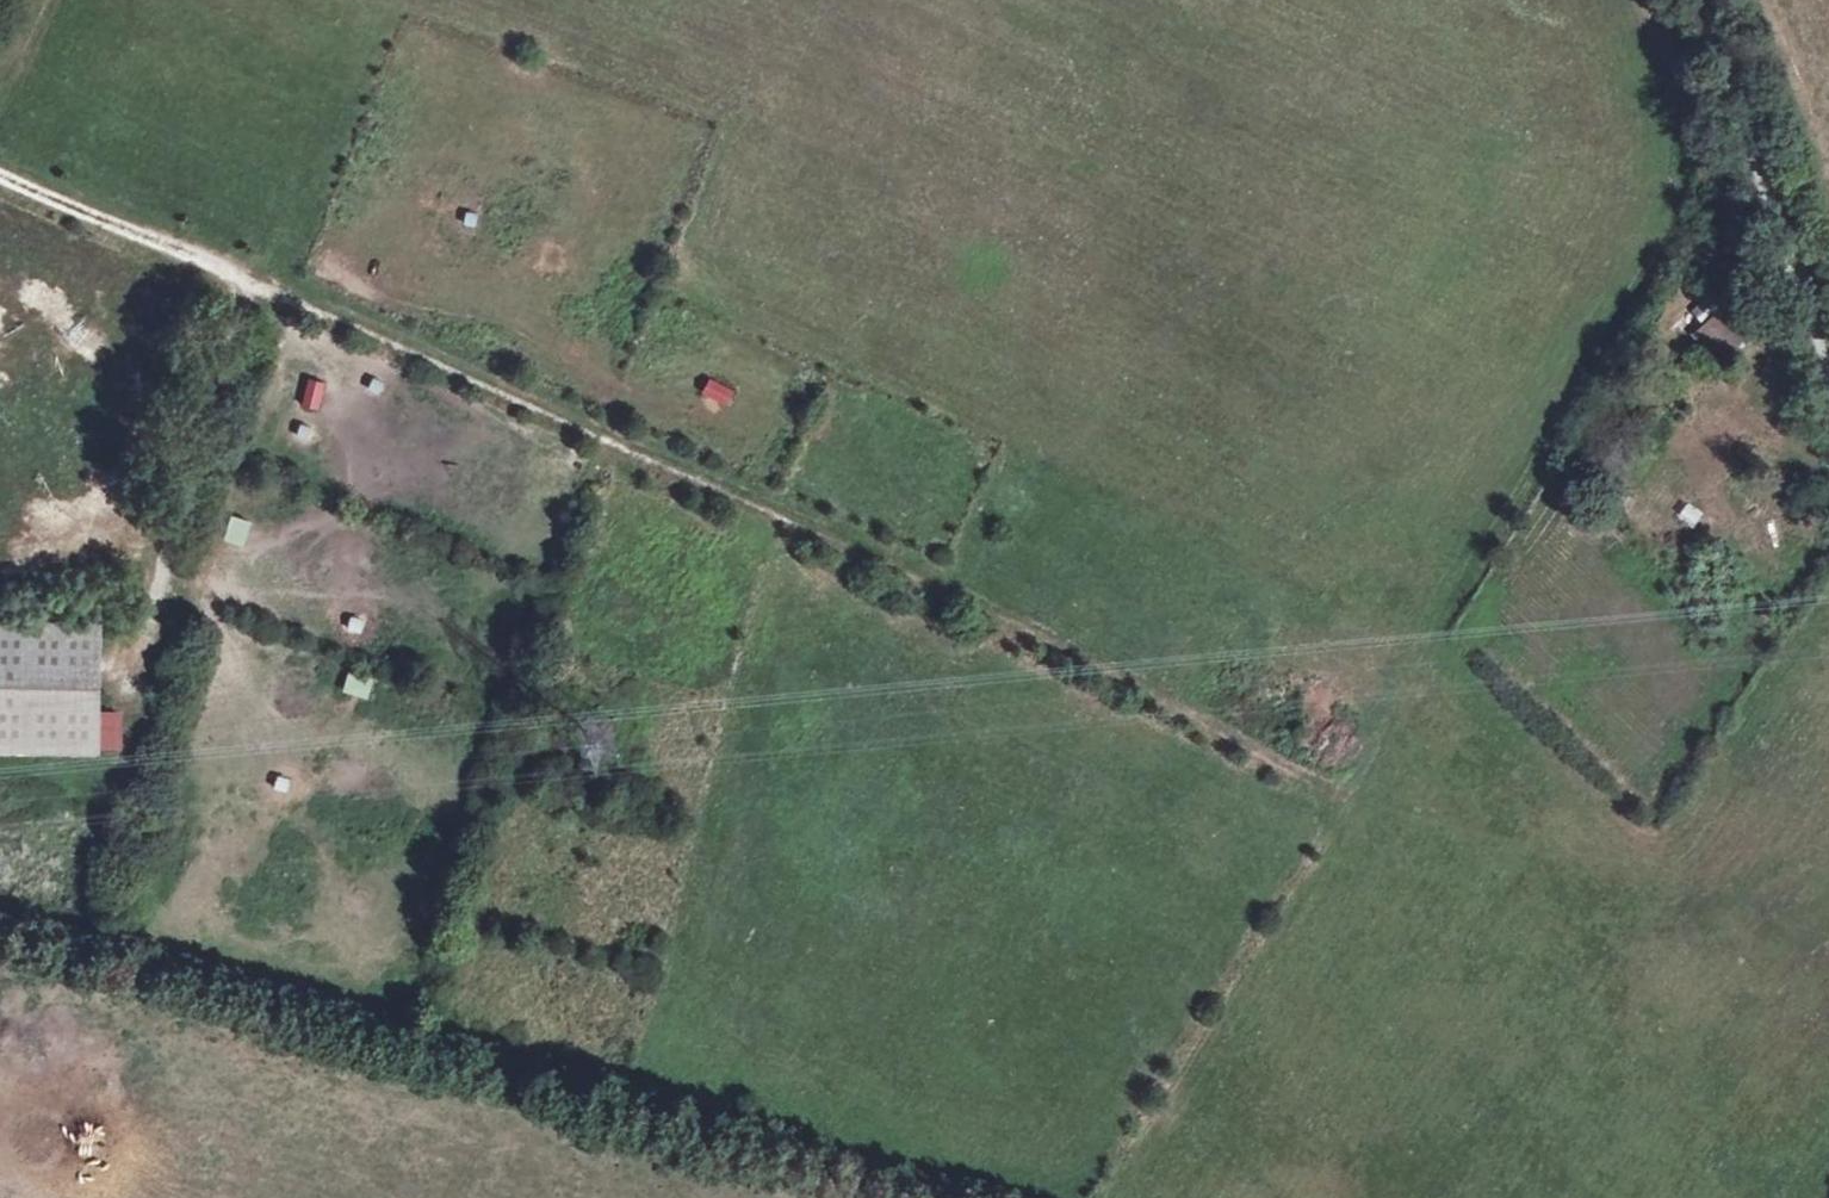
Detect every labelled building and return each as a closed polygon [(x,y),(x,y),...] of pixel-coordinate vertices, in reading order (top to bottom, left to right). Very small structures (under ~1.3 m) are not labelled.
[(1708,295),(1689,311),(1700,323),(1718,308),(1708,295)] [(1742,337),(1723,314),(1713,323),(1732,346),(1742,337)] [(1732,346),(1713,323),(1697,336),(1716,359),(1732,346)] [(709,378),(701,395),(728,407),(736,390),(709,378)] [(1685,503),(1676,520),(1695,530),(1704,514),(1685,503)] [(0,624),(0,753),(97,754),(99,626),(0,624)]
